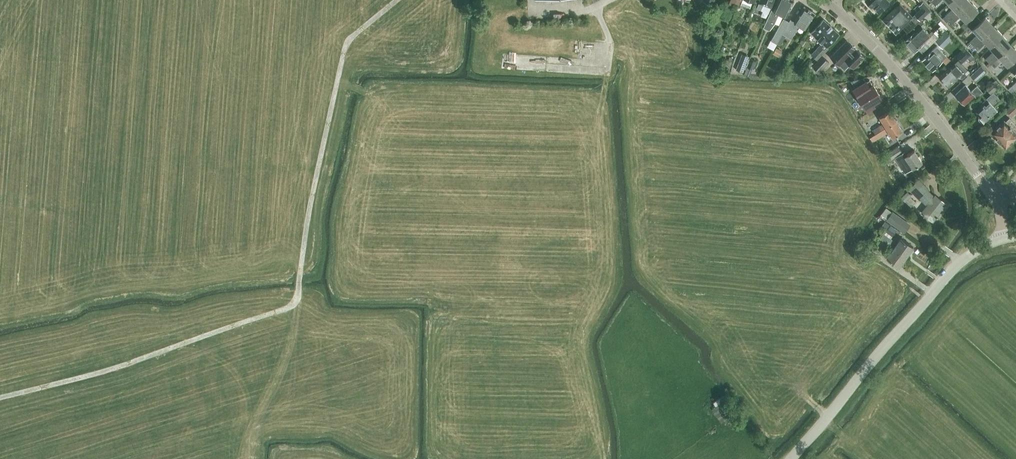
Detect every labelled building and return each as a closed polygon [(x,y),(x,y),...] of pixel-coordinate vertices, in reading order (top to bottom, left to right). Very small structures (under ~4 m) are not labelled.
[(756,8),(761,10),(768,12),(770,7),(771,7),(774,0),(757,0),(757,2),(758,3),(756,8)] [(774,10),(771,9),(763,27),(769,30),(775,23),(779,13),(786,17),(794,0),(778,0),(774,10)] [(866,1),(869,4),(871,3),(878,11),(889,1),(890,0),(866,0),(866,1)] [(948,2),(953,8),(945,15),(949,19),(969,0),(950,0),(948,2)] [(949,19),(953,23),(961,16),(965,21),(961,25),(965,29),(969,25),(977,17),(974,13),(978,9),(969,0),(949,19)] [(920,20),(930,10),(923,1),(919,5),(922,8),(915,14),(920,20)] [(913,17),(908,12),(901,4),(897,9),(895,7),(883,19),(896,32),(913,17)] [(791,19),(789,21),(782,33),(791,38),(799,25),(805,28),(815,13),(804,6),(794,21),(791,19)] [(977,17),(969,25),(978,34),(970,41),(973,45),(994,26),(985,17),(981,21),(977,17)] [(777,43),(782,33),(789,21),(784,18),(771,40),(768,45),(773,49),(777,43)] [(827,47),(839,33),(823,18),(811,32),(822,42),(811,54),(817,60),(829,48),(827,47)] [(942,22),(940,21),(938,23),(940,24),(946,30),(948,28),(942,22)] [(921,25),(918,22),(911,29),(914,32),(904,41),(914,51),(925,41),(929,46),(938,37),(932,31),(929,33),(921,25)] [(994,26),(973,45),(977,49),(985,42),(990,47),(1002,35),(994,26)] [(941,46),(951,36),(946,31),(936,41),(941,46)] [(1002,35),(990,47),(995,52),(987,60),(991,64),(1011,44),(1002,35)] [(854,67),(864,57),(846,40),(831,56),(844,69),(850,63),(854,67)] [(991,64),(994,68),(1002,60),(1007,65),(1015,57),(1015,49),(1011,44),(991,64)] [(937,45),(922,60),(932,70),(942,60),(947,56),(937,45)] [(969,52),(965,47),(956,55),(960,60),(969,52)] [(748,57),(743,55),(742,58),(738,66),(737,70),(743,72),(745,64),(748,57)] [(947,56),(942,60),(946,64),(951,60),(947,56)] [(729,70),(732,61),(720,57),(717,66),(729,70)] [(819,72),(827,63),(821,57),(813,66),(819,72)] [(752,69),(756,60),(750,58),(747,66),(752,69)] [(807,71),(813,63),(809,59),(802,67),(807,71)] [(958,63),(956,64),(955,63),(939,77),(948,86),(959,75),(962,79),(966,75),(960,68),(962,67),(958,63)] [(982,64),(972,74),(977,80),(987,70),(982,64)] [(863,78),(851,81),(855,88),(866,82),(863,78)] [(991,93),(1000,84),(995,80),(986,88),(991,93)] [(873,85),(870,87),(866,82),(855,88),(855,89),(867,109),(874,105),(873,103),(881,97),(873,85)] [(977,97),(983,92),(977,85),(971,91),(965,84),(955,94),(964,104),(974,94),(977,97)] [(993,105),(1000,99),(993,92),(980,103),(982,105),(976,111),(979,114),(978,115),(979,116),(978,119),(981,122),(984,121),(984,122),(997,110),(993,105)] [(1006,110),(1011,116),(1015,111),(1015,103),(1015,102),(1006,110)] [(884,123),(873,130),(875,134),(896,121),(890,110),(880,116),(884,123)] [(1012,121),(1009,118),(1005,121),(1004,120),(991,132),(997,138),(996,138),(1000,142),(1000,141),(1005,147),(1015,138),(1015,125),(1012,121)] [(896,121),(875,134),(870,137),(872,141),(889,131),(893,137),(902,131),(896,121)] [(898,146),(884,155),(887,161),(895,157),(902,152),(898,146)] [(902,152),(895,157),(899,164),(904,161),(907,159),(913,168),(922,162),(914,150),(906,155),(904,151),(902,152)] [(935,195),(934,196),(927,189),(928,189),(919,179),(909,189),(919,198),(920,197),(927,205),(922,212),(933,221),(946,204),(935,195)] [(910,196),(911,195),(907,191),(901,197),(910,206),(915,201),(910,196)] [(886,208),(880,216),(885,220),(891,212),(886,208)] [(910,224),(892,211),(886,220),(904,233),(910,224)] [(887,222),(883,227),(887,230),(886,231),(893,235),(897,230),(887,222)] [(883,233),(880,237),(906,256),(913,246),(901,237),(897,243),(883,233)] [(877,239),(872,235),(868,241),(873,245),(877,239)] [(906,256),(880,237),(878,241),(891,251),(887,257),(899,266),(906,256)] [(728,397),(726,394),(713,402),(715,405),(728,397)] [(722,422),(734,413),(724,400),(712,409),(722,422)]
